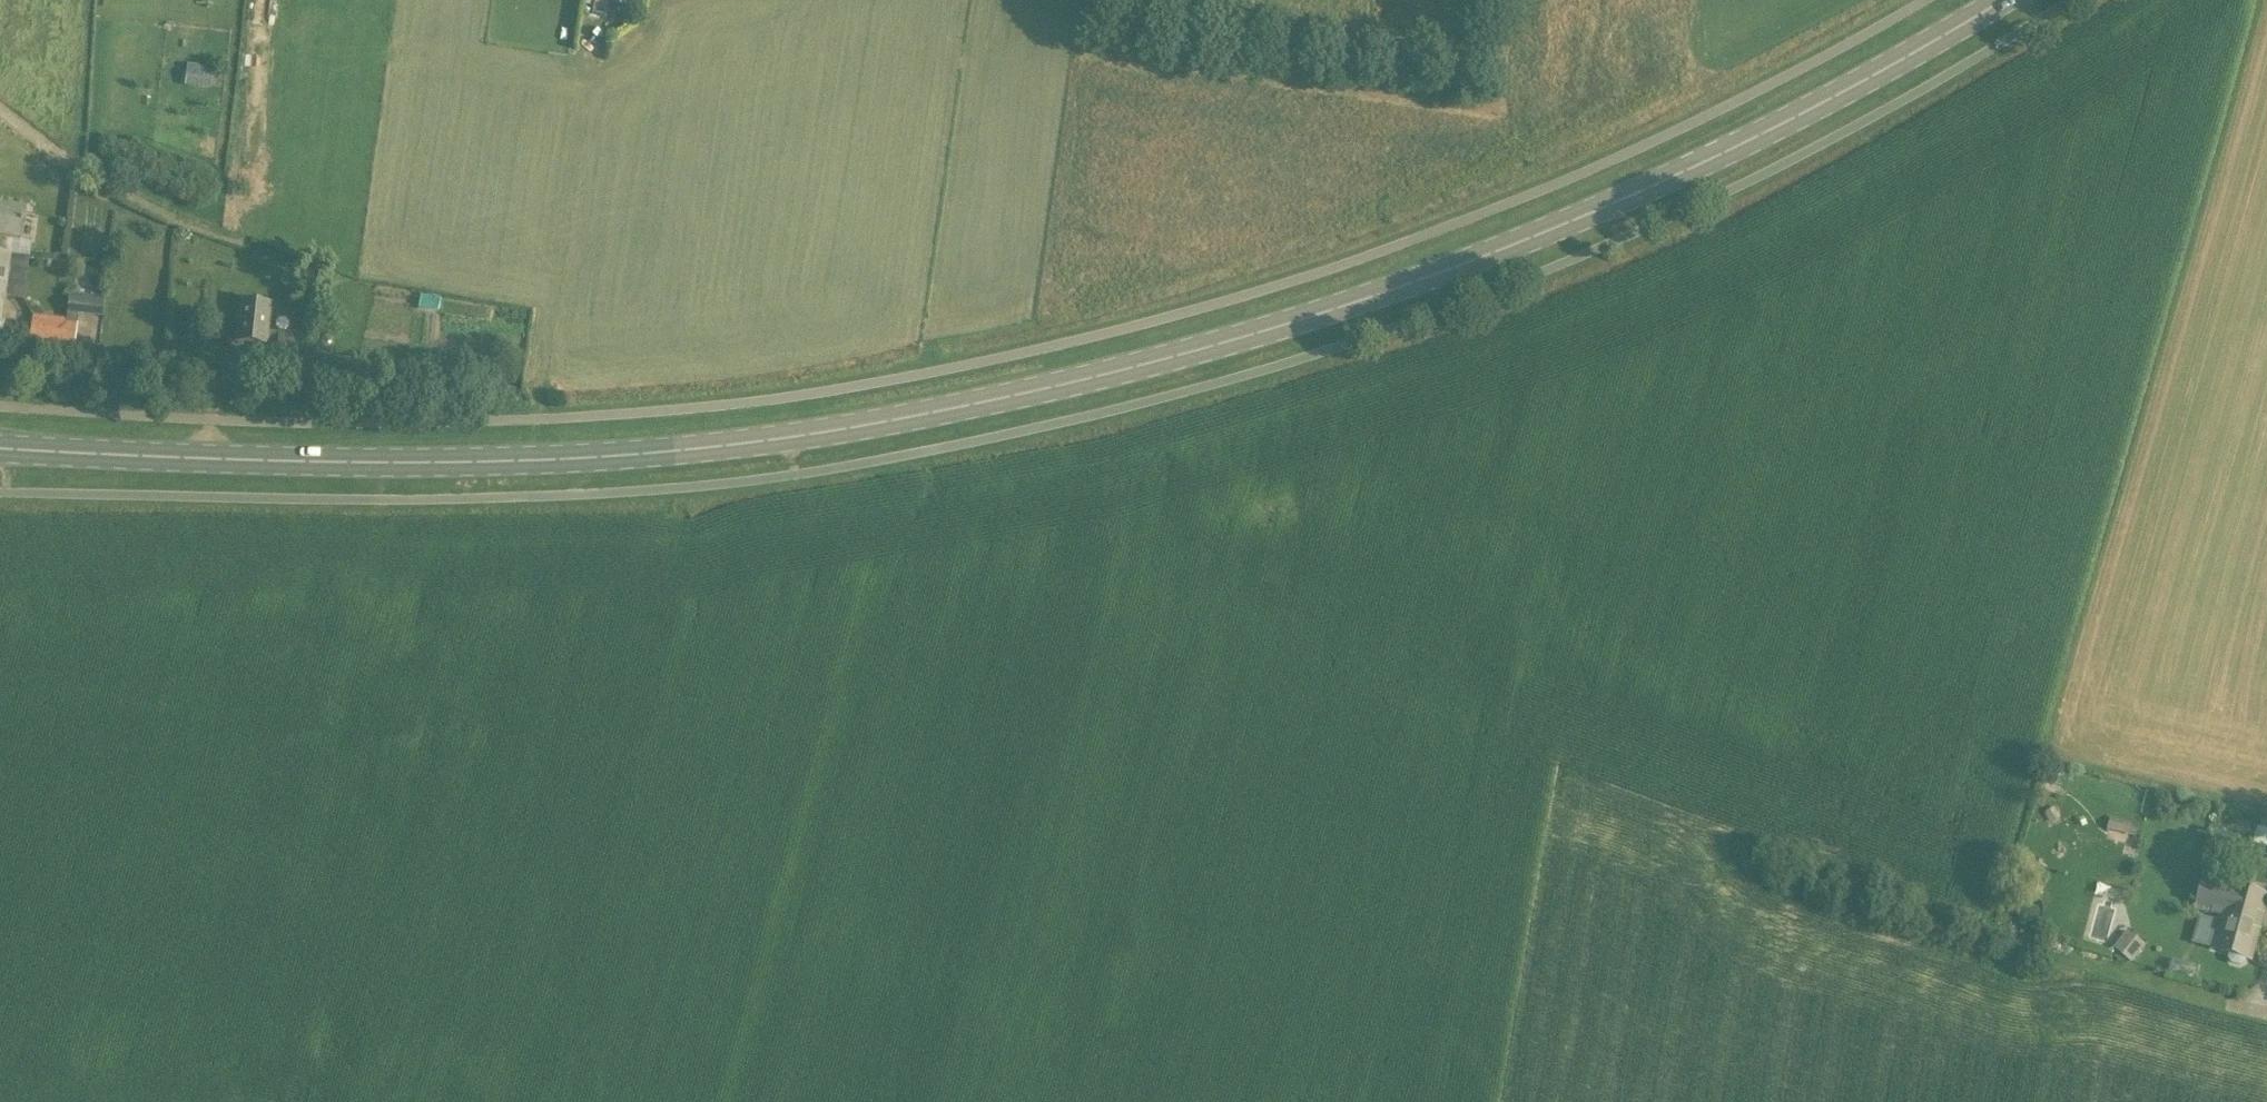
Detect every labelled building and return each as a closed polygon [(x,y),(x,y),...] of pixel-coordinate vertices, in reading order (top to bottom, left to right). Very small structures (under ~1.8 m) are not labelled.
[(191,67),(189,84),(210,87),(211,69),(191,67)] [(10,256),(11,241),(20,242),(23,213),(0,210),(0,255),(10,256)] [(9,256),(0,255),(0,326),(1,326),(9,256)] [(32,316),(29,340),(73,345),(77,321),(78,315),(102,318),(104,297),(69,293),(66,314),(66,320),(32,316)] [(235,342),(266,346),(277,347),(273,376),(320,382),(325,340),(267,334),(270,305),(239,302),(235,342)] [(2110,818),(2107,830),(2136,838),(2139,825),(2110,818)] [(2250,959),(2266,900),(2266,895),(2230,885),(2204,878),(2196,908),(2221,915),(2212,948),(2250,959)] [(2141,950),(2123,935),(2113,948),(2131,963),(2141,950)]
